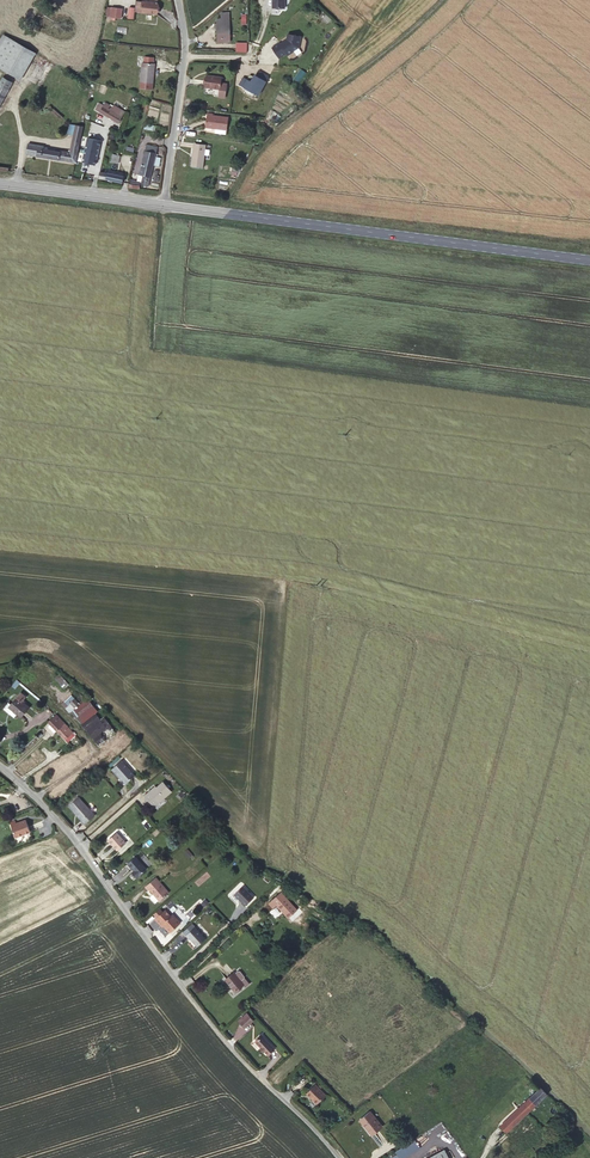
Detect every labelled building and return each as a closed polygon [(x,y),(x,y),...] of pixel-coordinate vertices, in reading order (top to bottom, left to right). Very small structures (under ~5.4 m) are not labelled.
[(273,8),(285,8),(285,2),(284,0),(274,0),(273,8)] [(158,4),(143,2),(141,12),(157,14),(158,4)] [(237,5),(235,2),(228,8),(230,11),(237,5)] [(123,9),(112,7),(111,17),(121,18),(123,9)] [(221,19),(217,19),(217,32),(217,42),(230,42),(230,15),(221,16),(221,19)] [(4,35),(0,42),(0,68),(21,80),(36,54),(4,35)] [(279,43),(272,48),(279,59),(286,54),(288,56),(293,52),(299,48),(300,37),(287,35),(286,42),(281,45),(279,43)] [(237,43),(236,52),(247,53),(248,43),(237,43)] [(140,89),(152,90),(155,64),(143,62),(140,89)] [(295,79),(300,81),(305,71),(300,68),(295,79)] [(252,83),(243,78),(239,86),(258,96),(268,77),(258,71),(252,83)] [(221,78),(206,75),(205,87),(220,89),(221,78)] [(12,83),(3,77),(0,83),(0,104),(12,83)] [(118,123),(124,112),(114,106),(113,108),(106,103),(104,106),(100,104),(96,109),(118,123)] [(213,115),(208,115),(206,126),(216,127),(216,128),(226,130),(228,118),(213,115)] [(26,154),(75,162),(83,127),(76,125),(74,135),(71,152),(62,151),(61,152),(43,149),(44,147),(28,144),(26,154)] [(95,165),(101,141),(88,138),(83,162),(95,165)] [(206,145),(195,143),(191,166),(203,168),(206,145)] [(146,151),(156,153),(158,147),(147,145),(146,151)] [(156,156),(156,153),(146,151),(140,175),(144,176),(151,177),(154,163),(159,165),(161,158),(156,156)] [(119,164),(121,155),(113,153),(111,162),(119,164)] [(108,174),(100,172),(99,178),(122,183),(124,176),(108,173),(108,174)] [(148,186),(151,177),(144,176),(142,185),(148,186)] [(65,689),(56,678),(51,681),(60,693),(65,689)] [(17,695),(4,708),(16,719),(25,710),(18,703),(22,699),(17,695)] [(80,695),(71,703),(76,707),(67,715),(93,751),(111,738),(100,722),(96,725),(91,717),(98,712),(80,695)] [(71,703),(68,699),(58,708),(65,716),(67,715),(76,707),(71,703)] [(52,719),(44,725),(46,728),(52,735),(63,747),(71,740),(52,719)] [(46,728),(44,730),(50,737),(52,735),(46,728)] [(123,761),(113,769),(120,777),(123,779),(127,784),(136,776),(123,761)] [(173,787),(163,777),(155,785),(154,784),(145,793),(149,798),(154,793),(160,800),(173,787)] [(79,796),(68,804),(81,819),(80,820),(83,824),(94,815),(79,796)] [(8,824),(3,827),(8,838),(22,832),(17,820),(8,824)] [(118,831),(110,838),(119,849),(127,841),(118,831)] [(189,849),(185,853),(190,859),(194,856),(189,849)] [(136,855),(128,863),(135,870),(133,872),(138,878),(148,869),(136,855)] [(156,876),(145,886),(149,891),(150,890),(154,894),(151,897),(156,903),(159,900),(160,901),(171,892),(156,876)] [(242,884),(233,892),(241,900),(240,901),(244,904),(253,895),(242,884)] [(297,904),(280,887),(269,898),(273,903),(276,900),(289,913),(297,904)] [(160,908),(154,914),(157,918),(164,912),(160,908)] [(166,909),(164,912),(157,918),(156,919),(164,927),(166,925),(172,931),(181,921),(177,917),(176,918),(172,913),(171,915),(166,909)] [(206,937),(195,925),(186,934),(190,937),(190,936),(198,945),(206,937)] [(247,981),(235,967),(226,976),(239,989),(247,981)] [(241,1020),(248,1013),(246,1010),(239,1018),(241,1020)] [(253,1017),(248,1013),(241,1020),(245,1024),(253,1017)] [(276,1046),(264,1032),(257,1038),(263,1044),(262,1045),(265,1048),(266,1048),(270,1052),(276,1046)] [(327,1092),(316,1081),(307,1089),(317,1101),(327,1092)] [(505,1130),(546,1094),(539,1087),(499,1123),(505,1130)] [(379,1120),(367,1106),(357,1115),(361,1119),(363,1117),(371,1127),(379,1120)] [(448,1148),(431,1157),(454,1157),(448,1148)]
